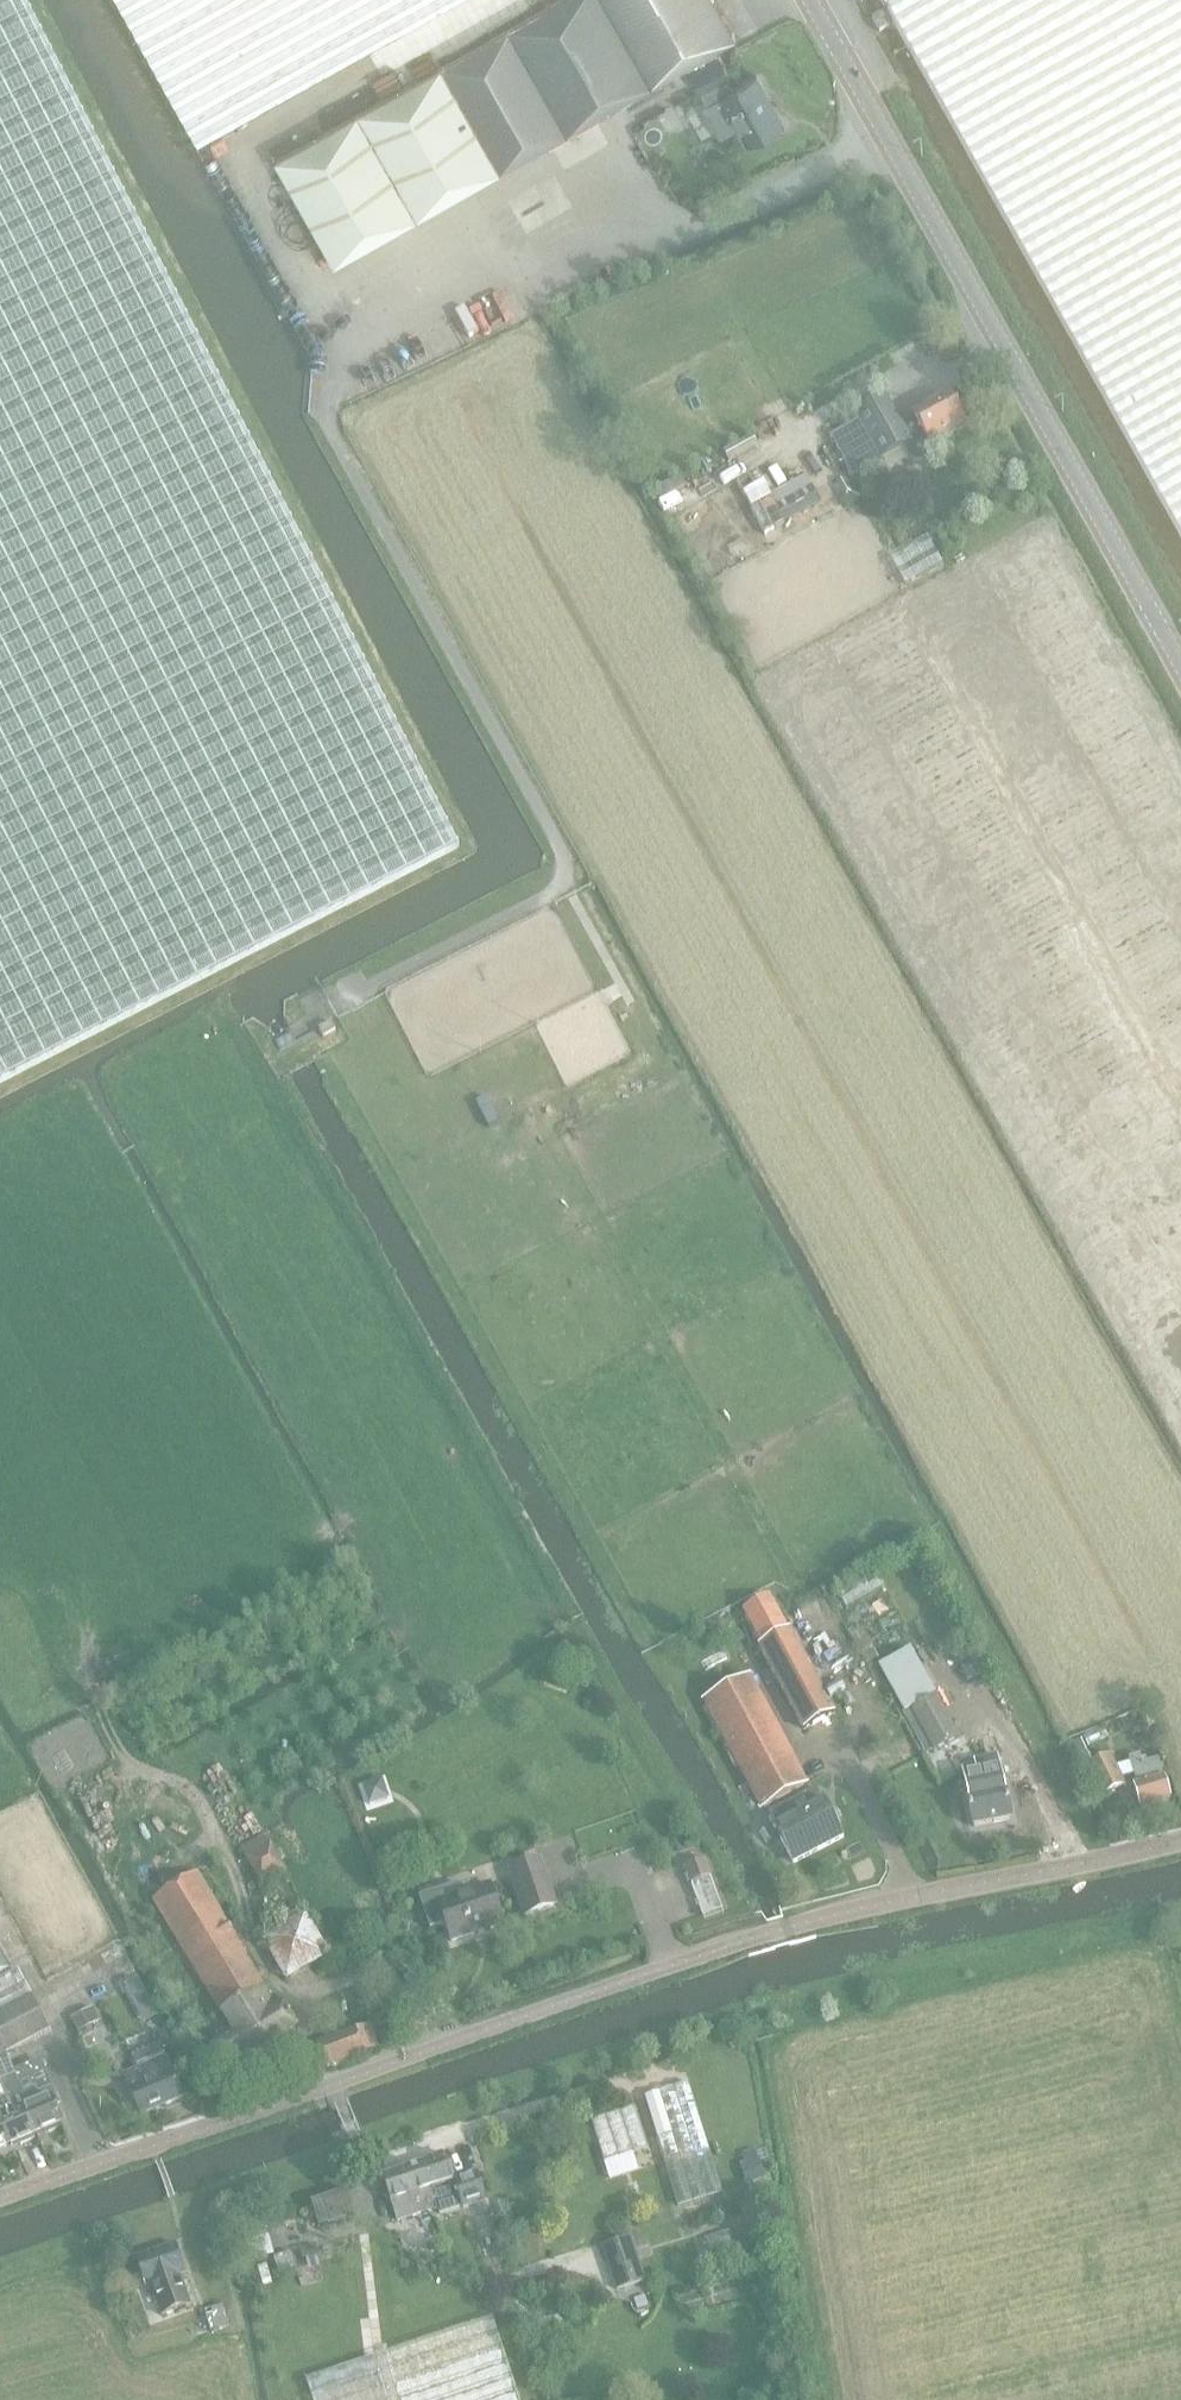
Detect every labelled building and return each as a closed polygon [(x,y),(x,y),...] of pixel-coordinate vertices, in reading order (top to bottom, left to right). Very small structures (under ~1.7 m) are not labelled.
[(457,848),(22,0),(0,0),(0,1083),(457,848)] [(197,138),(447,0),(121,0),(197,138)] [(443,61),(274,158),(336,264),(500,166),(685,61),(713,46),(713,47),(735,35),(715,0),(553,0),(443,61)] [(921,72),(1082,361),(1180,538),(1180,0),(881,0),(921,72)] [(883,11),(873,17),(880,30),(890,24),(883,11)] [(689,72),(699,90),(706,102),(701,105),(711,124),(714,123),(722,137),(738,127),(747,143),(783,123),(766,93),(769,91),(757,73),(732,87),(726,76),(731,73),(720,54),(718,55),(713,47),(713,46),(685,61),(690,71),(689,72)] [(860,422),(844,432),(839,435),(839,436),(833,439),(852,476),(881,461),(904,448),(910,460),(915,463),(923,463),(929,460),(933,452),(932,447),(928,441),(965,420),(950,394),(912,415),(912,416),(901,422),(886,397),(856,414),(860,422)] [(752,433),(723,451),(730,462),(737,458),(739,461),(757,450),(755,447),(759,445),(752,433)] [(766,535),(817,505),(807,487),(775,506),(771,499),(751,510),(766,535)] [(691,493),(666,508),(672,517),(697,503),(691,493)] [(942,564),(927,537),(889,558),(905,585),(942,564)] [(877,1573),(839,1595),(847,1609),(885,1587),(877,1573)] [(762,1645),(759,1647),(803,1729),(836,1711),(791,1629),(788,1631),(770,1597),(744,1610),(762,1645)] [(873,1650),(863,1656),(868,1666),(879,1660),(873,1650)] [(912,1650),(879,1668),(904,1713),(911,1709),(917,1706),(937,1696),(912,1650)] [(762,1806),(805,1785),(747,1679),(705,1702),(762,1806)] [(917,1706),(911,1709),(922,1730),(915,1734),(926,1754),(933,1750),(934,1751),(960,1737),(937,1695),(917,1706)] [(1084,1738),(1075,1742),(1087,1766),(1095,1761),(1084,1738)] [(1095,1761),(1087,1766),(1101,1796),(1125,1784),(1120,1775),(1133,1772),(1137,1785),(1134,1786),(1140,1808),(1170,1798),(1164,1777),(1163,1777),(1157,1759),(1147,1762),(1146,1757),(1140,1759),(1139,1754),(1128,1757),(1129,1762),(1114,1765),(1109,1755),(1095,1761)] [(998,1762),(963,1769),(968,1792),(965,1792),(972,1827),(1011,1820),(1002,1772),(1000,1772),(998,1762)] [(382,1779),(362,1787),(369,1806),(389,1799),(382,1779)] [(817,1791),(805,1797),(771,1815),(774,1820),(777,1825),(774,1827),(775,1828),(777,1827),(783,1838),(781,1839),(795,1864),(845,1836),(831,1811),(829,1812),(823,1802),(825,1800),(824,1798),(822,1800),(817,1791)] [(285,1871),(286,1870),(271,1844),(270,1845),(264,1835),(240,1850),(261,1887),(286,1872),(285,1871)] [(540,1862),(511,1871),(526,1916),(556,1907),(540,1862)] [(704,1862),(687,1869),(704,1916),(722,1910),(704,1862)] [(228,2074),(298,2027),(283,2005),(275,2009),(198,1876),(152,1903),(233,2033),(211,2052),(228,2074)] [(436,1892),(420,1897),(432,1929),(445,1925),(451,1941),(473,1933),(473,1931),(502,1920),(489,1884),(463,1893),(459,1883),(436,1892)] [(51,2029),(33,1996),(31,1997),(16,1969),(0,1978),(0,2056),(51,2029)] [(139,1980),(126,1987),(133,1999),(145,1993),(139,1980)] [(93,2007),(70,2019),(72,2024),(77,2033),(93,2024),(99,2021),(93,2007)] [(369,2024),(317,2043),(327,2070),(379,2050),(369,2024)] [(172,2073),(166,2060),(160,2045),(134,2056),(139,2071),(125,2076),(131,2090),(130,2090),(140,2117),(183,2099),(172,2073)] [(0,2082),(13,2113),(26,2107),(36,2133),(44,2130),(45,2132),(59,2126),(58,2124),(62,2123),(56,2109),(61,2107),(54,2092),(49,2089),(38,2094),(35,2088),(23,2093),(16,2075),(2,2081),(0,2082)] [(679,2204),(724,2190),(689,2081),(645,2095),(679,2204)] [(12,2144),(36,2133),(26,2107),(13,2113),(0,2082),(0,2117),(12,2144)] [(603,2162),(649,2148),(636,2105),(590,2120),(603,2162)] [(12,2144),(0,2117),(0,2149),(12,2144)] [(448,2156),(424,2163),(432,2189),(420,2193),(426,2212),(436,2209),(438,2213),(462,2206),(462,2209),(485,2201),(477,2175),(456,2182),(448,2156)] [(759,2160),(740,2166),(746,2186),(765,2180),(759,2160)] [(398,2221),(426,2212),(420,2193),(432,2189),(424,2163),(384,2176),(398,2221)] [(318,2227),(355,2215),(347,2190),(310,2202),(318,2227)] [(246,2262),(274,2255),(263,2213),(235,2221),(246,2262)] [(728,2232),(704,2240),(709,2255),(732,2247),(728,2232)] [(630,2242),(601,2251),(614,2293),(643,2284),(630,2242)] [(191,2309),(181,2278),(186,2277),(175,2244),(135,2258),(146,2290),(151,2288),(162,2319),(191,2309)] [(316,2246),(298,2251),(302,2264),(320,2259),(316,2246)] [(290,2253),(274,2259),(279,2272),(295,2266),(290,2253)] [(204,2313),(210,2332),(229,2326),(223,2307),(204,2313)] [(490,2318),(308,2381),(315,2399),(519,2399),(490,2318)]
